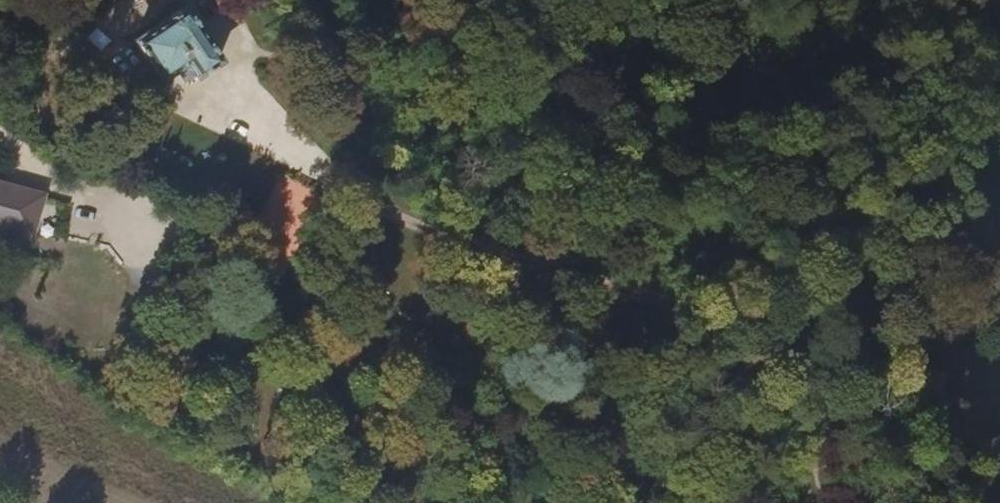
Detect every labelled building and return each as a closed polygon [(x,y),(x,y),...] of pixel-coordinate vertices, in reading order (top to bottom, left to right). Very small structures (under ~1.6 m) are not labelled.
[(180,60),(192,75),(196,79),(219,63),(179,10),(131,44),(155,78),(164,72),(180,60)] [(378,40),(389,25),(364,11),(355,27),(378,40)] [(176,86),(192,75),(180,60),(164,72),(176,86)] [(0,181),(0,220),(1,222),(31,230),(40,191),(0,181)]
